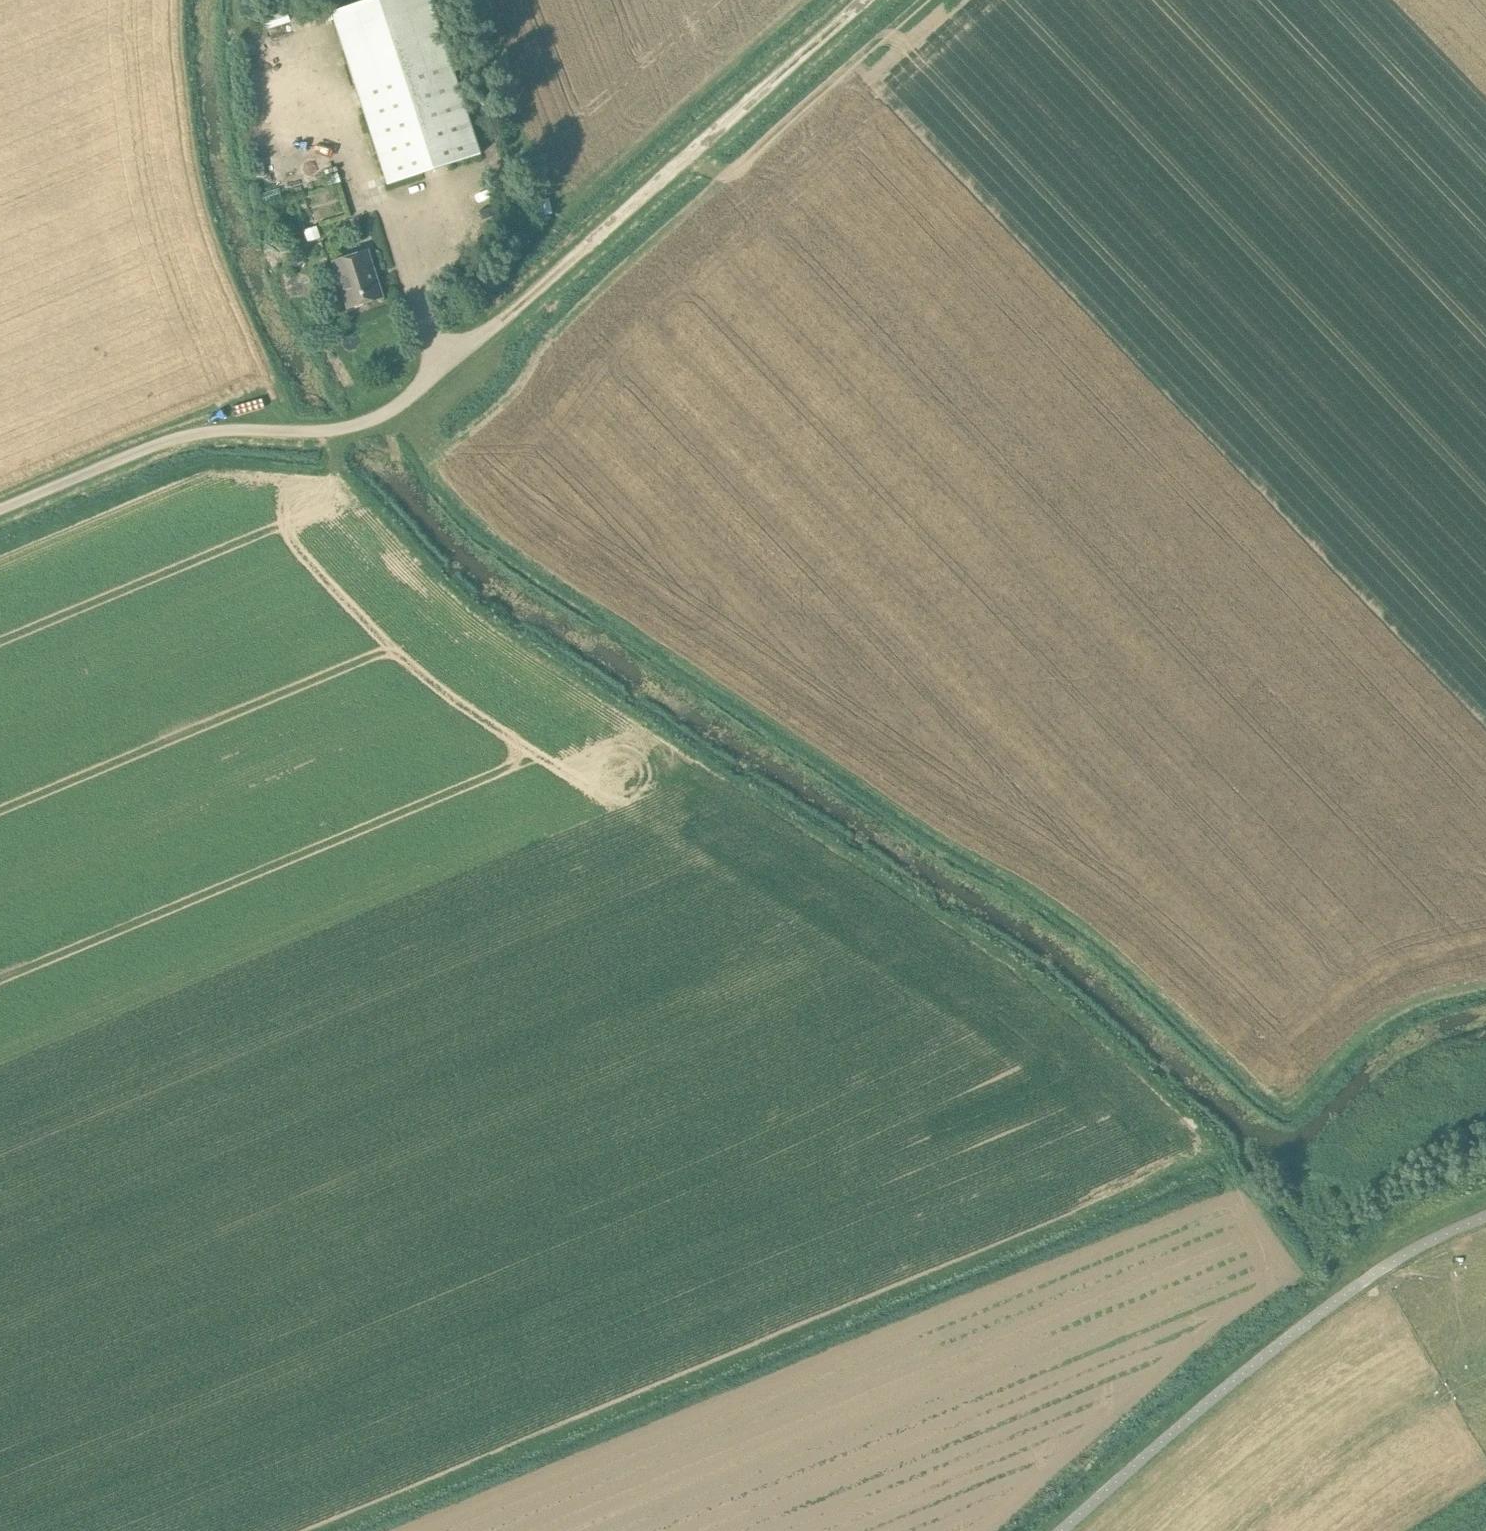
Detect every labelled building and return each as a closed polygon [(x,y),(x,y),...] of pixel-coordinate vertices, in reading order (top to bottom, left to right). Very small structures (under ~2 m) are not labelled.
[(431,0),(368,0),(332,12),(388,184),(480,154),(431,0)] [(364,302),(382,296),(368,251),(334,262),(348,307),(353,306),(355,308),(363,306),(364,302)] [(454,306),(450,294),(439,298),(442,309),(454,306)]
